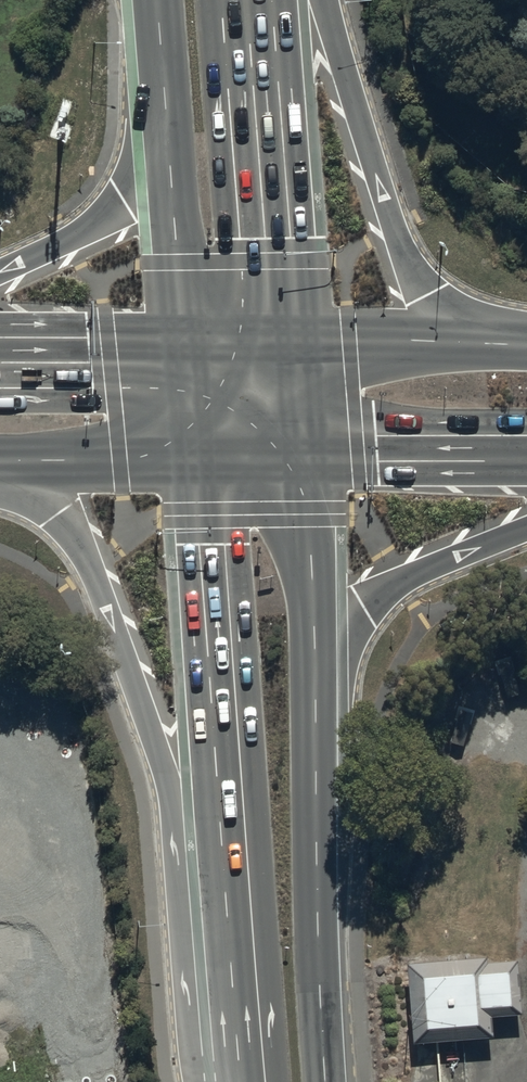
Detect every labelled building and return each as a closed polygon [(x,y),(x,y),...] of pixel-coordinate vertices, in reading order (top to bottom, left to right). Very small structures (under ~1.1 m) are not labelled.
[(517,969),(487,972),(487,965),(408,972),(414,1053),(495,1047),(494,1026),(521,1023),(517,969)]
